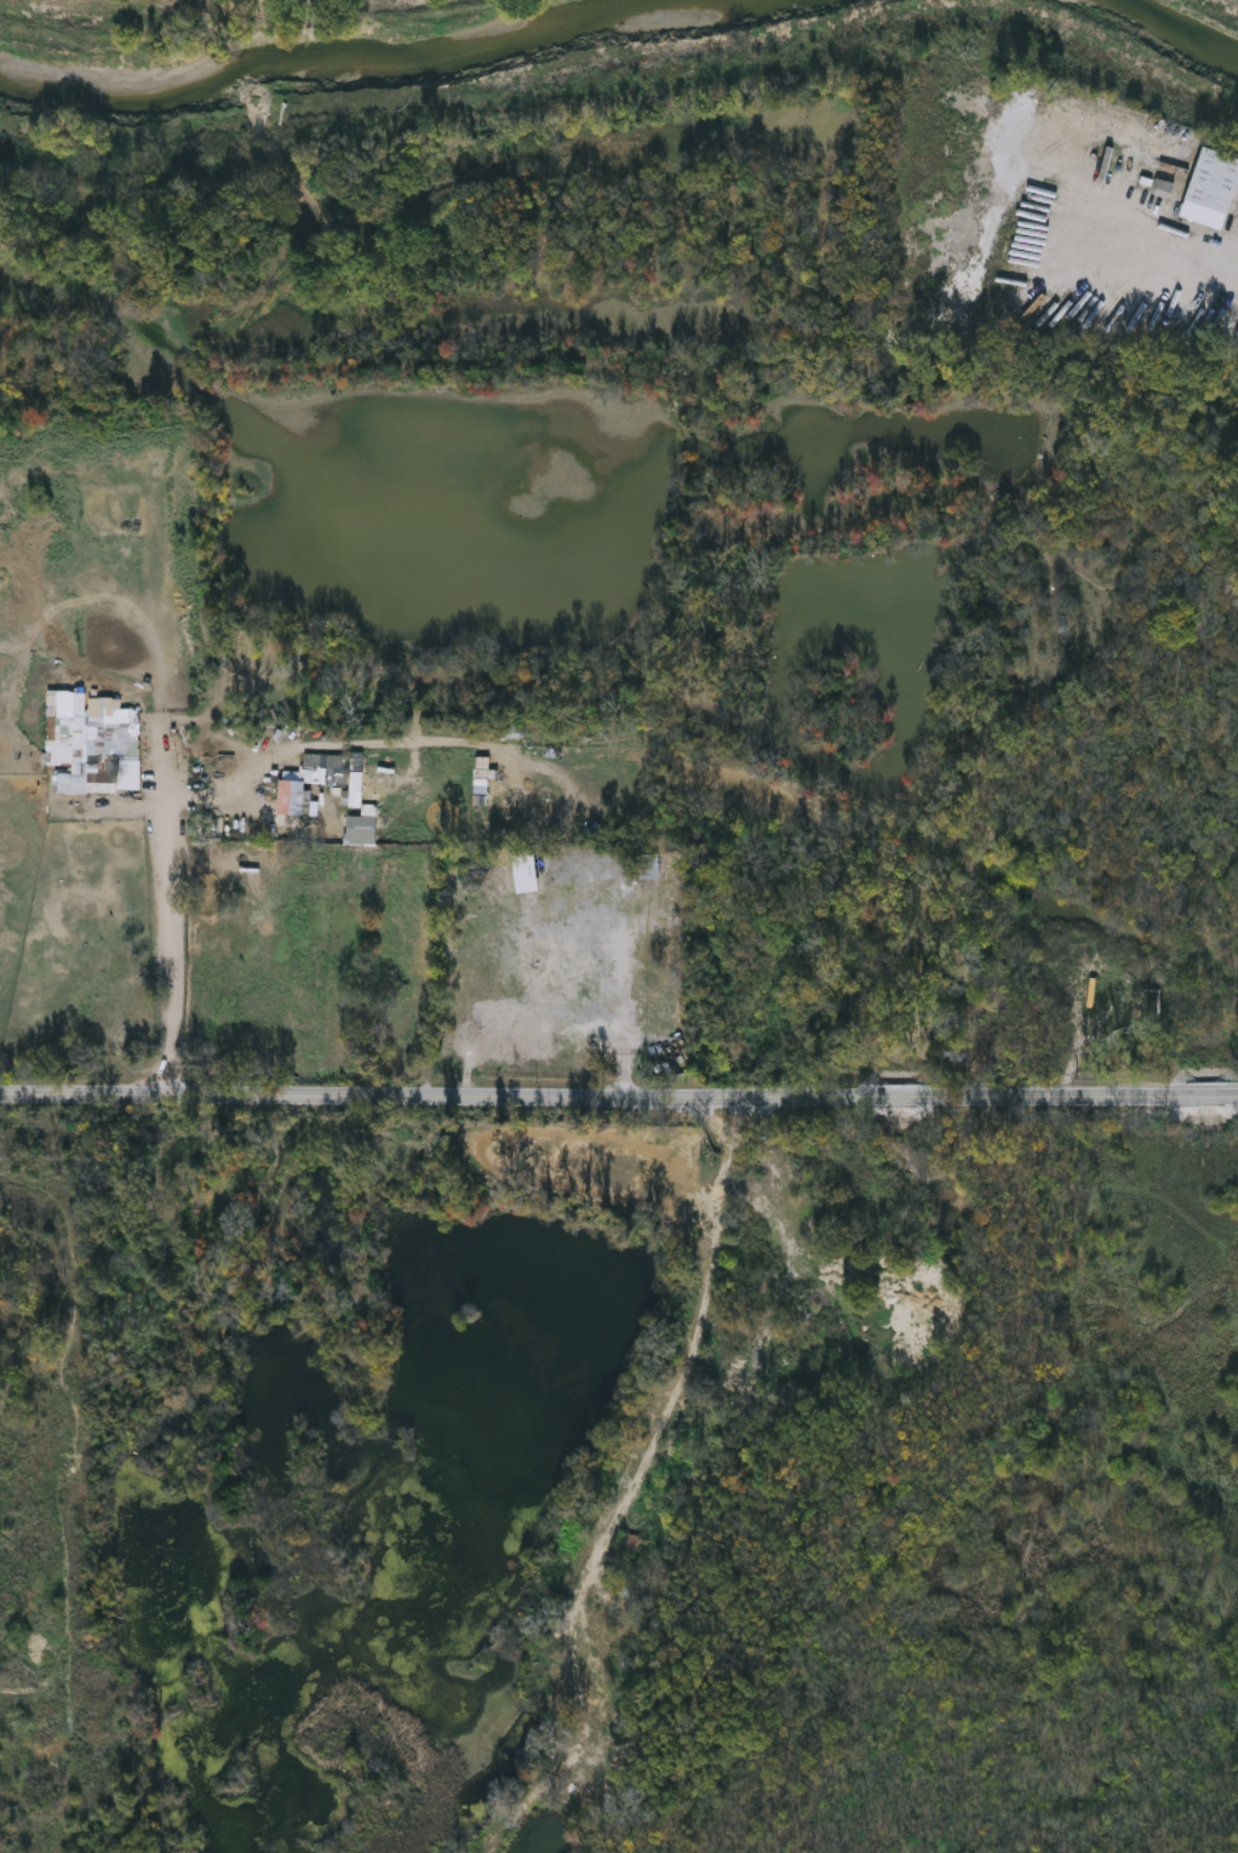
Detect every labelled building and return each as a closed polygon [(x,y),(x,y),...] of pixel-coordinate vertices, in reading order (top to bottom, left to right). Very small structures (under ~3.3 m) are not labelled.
[(1206,147),(1185,216),(1228,230),(1237,198),(1237,157),(1206,147)] [(127,796),(128,719),(48,718),(48,770),(55,770),(55,795),(127,796)] [(349,786),(349,757),(304,756),(304,782),(281,782),(280,816),(307,817),(308,785),(349,786)] [(489,798),(489,760),(475,760),(475,798),(489,798)] [(519,894),(541,892),(537,854),(515,856),(519,894)] [(741,1294),(760,1295),(760,1281),(741,1280),(741,1294)] [(646,1549),(645,1538),(627,1539),(627,1550),(646,1549)]
